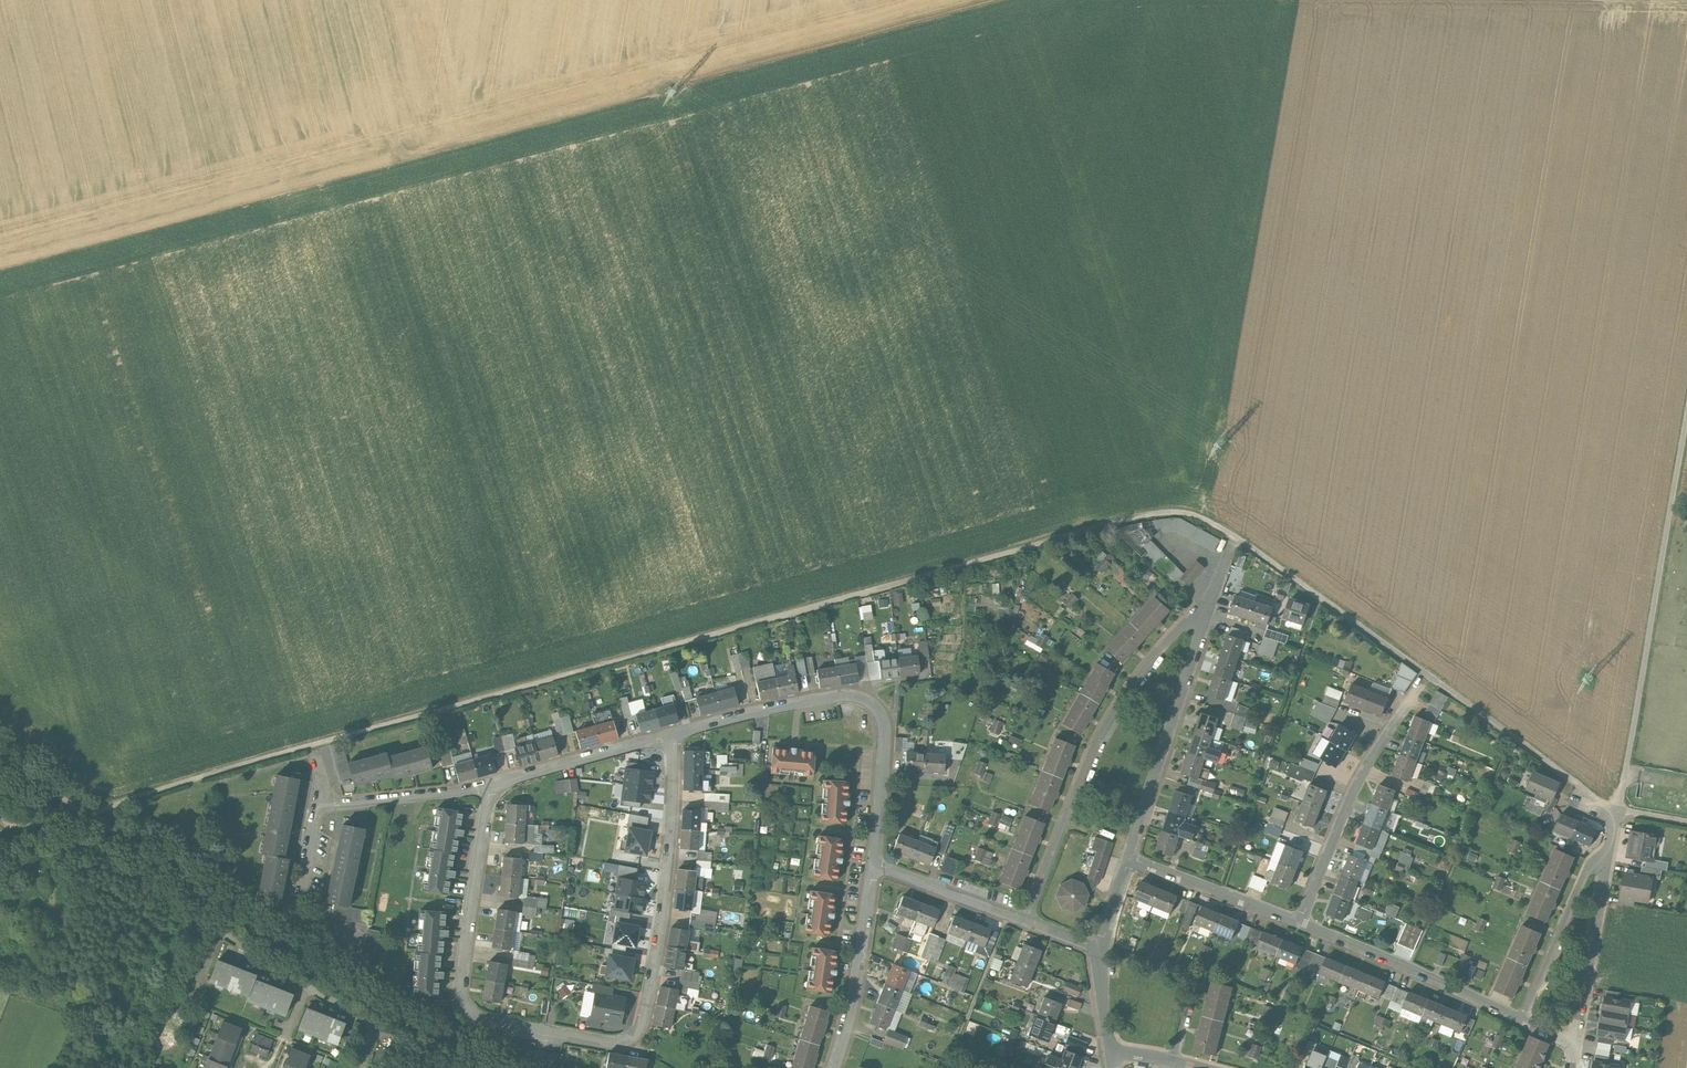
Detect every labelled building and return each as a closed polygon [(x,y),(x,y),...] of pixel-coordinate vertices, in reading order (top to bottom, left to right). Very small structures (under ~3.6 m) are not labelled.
[(1198,529),(1179,519),(1149,521),(1150,529),(1161,528),(1162,532),(1176,530),(1191,539),(1198,529)] [(1142,524),(1120,527),(1141,548),(1148,541),(1150,539),(1149,533),(1144,529),(1142,524)] [(1141,548),(1120,527),(1114,529),(1142,557),(1145,553),(1141,548)] [(1218,540),(1198,529),(1191,539),(1213,550),(1218,540)] [(1182,574),(1148,541),(1141,548),(1174,581),(1177,578),(1178,579),(1182,574)] [(1239,555),(1235,567),(1241,569),(1245,557),(1239,555)] [(1106,558),(1096,568),(1101,573),(1110,563),(1106,558)] [(1182,574),(1178,579),(1185,586),(1203,568),(1196,560),(1182,574)] [(1084,580),(1073,571),(1070,575),(1081,584),(1084,580)] [(1178,579),(1177,578),(1174,581),(1182,589),(1185,586),(1178,579)] [(1066,588),(1060,584),(1057,588),(1062,592),(1066,588)] [(891,593),(893,605),(904,603),(902,591),(891,593)] [(1073,594),(1071,592),(1068,597),(1070,598),(1065,604),(1070,608),(1078,599),(1074,593),(1073,594)] [(1253,601),(1234,595),(1229,612),(1248,618),(1253,601)] [(1132,623),(1146,636),(1151,630),(1152,631),(1164,618),(1163,617),(1168,611),(1155,598),(1132,623)] [(1309,606),(1290,600),(1284,617),(1292,620),(1291,625),(1292,627),(1301,630),(1303,624),(1309,606)] [(1272,607),(1253,601),(1248,618),(1266,624),(1272,607)] [(861,620),(873,618),(870,603),(859,606),(861,620)] [(1146,636),(1132,623),(1108,648),(1122,662),(1128,656),(1129,656),(1141,643),(1140,642),(1146,636)] [(1245,632),(1231,627),(1228,634),(1243,639),(1245,632)] [(1287,634),(1266,628),(1265,630),(1262,637),(1263,637),(1277,641),(1285,643),(1287,634)] [(1048,637),(1042,634),(1036,645),(1042,649),(1048,637)] [(1228,634),(1227,634),(1220,655),(1236,660),(1243,639),(1228,634)] [(1277,641),(1263,637),(1262,644),(1275,647),(1277,641)] [(927,642),(919,643),(920,656),(917,657),(918,661),(929,659),(927,642)] [(1268,648),(1261,645),(1258,653),(1265,655),(1268,648)] [(746,650),(730,655),(734,671),(750,667),(746,650)] [(1047,664),(1051,657),(1043,651),(1038,658),(1047,664)] [(1236,660),(1220,655),(1213,675),(1230,680),(1236,660)] [(917,657),(897,659),(899,677),(919,675),(918,661),(917,657)] [(1206,657),(1202,669),(1211,672),(1214,660),(1206,657)] [(811,658),(802,659),(806,675),(814,674),(811,658)] [(849,665),(837,667),(840,685),(859,682),(855,659),(848,661),(849,665)] [(897,659),(879,661),(881,679),(899,677),(897,659)] [(1080,693),(1096,703),(1103,692),(1105,692),(1108,686),(1107,685),(1114,673),(1097,664),(1080,693)] [(837,667),(817,671),(820,688),(840,685),(837,667)] [(743,669),(746,684),(753,683),(750,668),(743,669)] [(794,675),(776,679),(780,696),(798,693),(794,675)] [(1230,680),(1213,675),(1207,695),(1223,700),(1230,680)] [(1018,676),(1011,687),(1018,691),(1024,679),(1018,676)] [(776,679),(756,684),(761,700),(780,696),(776,679)] [(1349,684),(1343,701),(1362,708),(1368,691),(1349,684)] [(734,688),(715,693),(720,711),(738,706),(734,688)] [(1436,690),(1429,702),(1440,709),(1447,697),(1436,690)] [(1368,691),(1362,708),(1380,714),(1386,698),(1368,691)] [(715,693),(696,698),(700,716),(720,711),(715,693)] [(1096,703),(1080,693),(1062,724),(1078,734),(1086,721),(1087,722),(1090,717),(1089,716),(1096,703)] [(1336,708),(1317,701),(1311,712),(1328,721),(1336,708)] [(1440,709),(1429,702),(1422,714),(1434,720),(1441,709),(1440,709)] [(672,704),(653,710),(659,727),(678,722),(672,704)] [(1248,708),(1236,704),(1233,713),(1245,717),(1248,708)] [(609,710),(591,715),(594,727),(599,744),(618,739),(609,710)] [(653,710),(634,715),(640,732),(659,727),(653,710)] [(1217,718),(1201,713),(1194,733),(1210,739),(1217,718)] [(1245,717),(1233,713),(1229,726),(1241,730),(1245,717)] [(1429,721),(1414,715),(1406,735),(1422,741),(1426,732),(1433,734),(1437,725),(1428,722),(1429,721)] [(568,717),(559,719),(564,736),(573,733),(568,717)] [(559,719),(552,721),(557,738),(564,736),(559,719)] [(1002,724),(994,721),(990,733),(997,735),(1002,724)] [(1354,733),(1338,724),(1328,741),(1344,750),(1354,733)] [(594,727),(574,732),(580,749),(599,744),(594,727)] [(1461,734),(1455,732),(1452,739),(1458,741),(1461,734)] [(1210,739),(1194,733),(1187,753),(1203,759),(1210,739)] [(1010,734),(1007,741),(1019,746),(1022,739),(1010,734)] [(1422,741),(1406,735),(1398,755),(1415,761),(1422,741)] [(554,738),(535,743),(539,760),(559,755),(554,738)] [(1043,771),(1060,778),(1065,765),(1067,766),(1070,759),(1068,758),(1073,746),(1055,739),(1043,771)] [(1344,750),(1328,741),(1318,758),(1334,767),(1344,750)] [(342,742),(330,745),(339,781),(351,778),(348,765),(342,742)] [(535,743),(516,749),(521,766),(539,760),(535,743)] [(966,745),(952,743),(951,760),(962,760),(966,745)] [(425,748),(388,758),(392,775),(393,780),(394,780),(393,779),(431,768),(431,769),(432,769),(426,747),(425,747),(425,748)] [(796,749),(790,748),(789,750),(772,748),(770,774),(812,777),(814,752),(795,750),(796,749)] [(451,750),(439,753),(442,768),(454,765),(451,750)] [(701,752),(684,751),(683,770),(701,770),(701,752)] [(925,754),(906,753),(904,770),(924,772),(925,754)] [(1203,759),(1187,753),(1181,773),(1197,778),(1203,759)] [(386,754),(349,765),(349,764),(348,765),(351,778),(354,786),(392,775),(388,758),(387,754),(386,754)] [(945,756),(925,754),(924,772),(944,774),(945,756)] [(492,755),(473,761),(478,778),(497,772),(492,755)] [(1415,761),(1398,755),(1390,775),(1406,781),(1415,761)] [(1288,760),(1283,773),(1311,783),(1318,762),(1302,757),(1300,765),(1288,760)] [(473,761),(454,765),(459,783),(478,778),(473,761)] [(627,769),(647,771),(648,765),(628,762),(627,769)] [(986,764),(979,762),(975,774),(982,777),(986,764)] [(624,784),(651,787),(653,772),(647,771),(627,769),(626,769),(624,784)] [(701,770),(683,770),(683,790),(700,790),(701,770)] [(1060,778),(1043,771),(1030,804),(1048,811),(1053,797),(1055,798),(1057,792),(1055,792),(1060,778)] [(1560,784),(1535,773),(1528,789),(1538,793),(1553,800),(1554,799),(1560,784)] [(299,779),(277,775),(278,775),(271,813),(270,813),(270,814),(292,818),(291,817),(299,780),(299,779)] [(554,779),(555,790),(578,789),(577,778),(554,779)] [(849,782),(823,779),(822,798),(824,798),(823,804),(821,804),(820,822),(846,823),(847,806),(849,806),(849,800),(848,800),(849,782)] [(1215,785),(1202,780),(1199,789),(1212,793),(1213,790),(1215,785)] [(1435,785),(1424,781),(1419,792),(1430,797),(1435,785)] [(651,787),(624,784),(622,799),(641,802),(649,803),(651,787)] [(1244,798),(1246,790),(1231,784),(1228,792),(1244,798)] [(1393,790),(1378,784),(1370,804),(1386,810),(1393,790)] [(1325,791),(1308,785),(1301,802),(1318,809),(1325,791)] [(1419,792),(1406,787),(1404,794),(1416,799),(1419,792)] [(1192,796),(1175,790),(1169,810),(1185,815),(1192,796)] [(1553,800),(1538,793),(1535,799),(1546,804),(1554,807),(1557,800),(1554,799),(1553,800)] [(640,808),(641,802),(622,799),(621,799),(620,805),(640,808)] [(1318,809),(1301,802),(1294,821),(1311,827),(1318,809)] [(528,806),(506,804),(505,823),(523,824),(524,811),(528,811),(528,806)] [(1386,810),(1370,804),(1363,824),(1378,830),(1386,810)] [(1554,807),(1546,804),(1544,811),(1551,814),(1554,807)] [(1273,807),(1267,831),(1281,835),(1287,810),(1273,807)] [(440,816),(435,816),(434,826),(436,826),(435,831),(433,831),(431,841),(436,842),(435,849),(430,848),(430,849),(429,848),(428,849),(433,850),(432,857),(427,856),(426,867),(428,867),(427,872),(425,872),(423,882),(428,883),(427,891),(447,894),(450,876),(454,877),(455,871),(451,870),(454,853),(456,853),(459,836),(463,836),(464,830),(460,830),(462,812),(441,808),(440,816)] [(699,811),(682,810),(681,830),(698,831),(699,811)] [(1185,815),(1169,810),(1162,830),(1178,836),(1189,840),(1193,826),(1183,822),(1185,815)] [(1000,816),(993,813),(988,825),(995,828),(1000,816)] [(292,818),(270,814),(269,814),(270,815),(263,852),(262,852),(262,853),(267,854),(284,857),(291,819),(292,819),(292,818)] [(629,828),(646,831),(648,818),(629,814),(626,827),(629,828)] [(1579,822),(1561,815),(1554,832),(1573,839),(1579,822)] [(1013,849),(1031,855),(1035,844),(1037,844),(1040,837),(1038,837),(1043,824),(1025,817),(1013,849)] [(1598,830),(1579,822),(1573,839),(1592,847),(1598,830)] [(364,828),(343,823),(342,824),(343,824),(335,862),(334,862),(356,867),(357,867),(356,867),(364,829),(364,828)] [(523,824),(505,823),(504,843),(532,845),(533,824),(523,824)] [(1378,830),(1363,824),(1355,844),(1370,850),(1378,830)] [(947,825),(940,844),(938,844),(934,852),(943,856),(954,828),(947,825)] [(646,831),(629,828),(625,851),(646,855),(650,832),(646,831)] [(698,831),(681,830),(680,849),(697,850),(698,831)] [(1178,836),(1162,830),(1155,851),(1172,856),(1178,836)] [(1641,833),(1632,832),(1630,841),(1629,841),(1628,848),(1629,848),(1627,857),(1634,858),(1644,860),(1646,860),(1653,862),(1653,860),(1655,847),(1656,847),(1657,847),(1659,846),(1660,839),(1659,837),(1658,837),(1658,836),(1648,835),(1648,834),(1641,833)] [(843,840),(818,835),(815,854),(817,854),(816,860),(814,859),(811,877),(836,881),(839,863),(841,864),(842,858),(840,858),(843,840)] [(917,842),(899,835),(893,852),(910,859),(917,842)] [(1072,880),(1060,885),(1056,897),(1062,909),(1074,913),(1085,907),(1089,895),(1086,890),(1089,888),(1091,886),(1093,883),(1093,880),(1100,882),(1114,843),(1096,837),(1092,850),(1097,852),(1088,878),(1083,884),(1072,880)] [(1514,839),(1508,853),(1515,856),(1521,842),(1514,839)] [(930,848),(917,842),(910,859),(928,866),(934,852),(938,844),(932,841),(930,848)] [(547,845),(534,844),(533,852),(547,852),(547,845)] [(1302,852),(1285,846),(1278,863),(1295,870),(1302,852)] [(986,851),(979,848),(975,860),(982,863),(986,851)] [(1031,855),(1013,849),(1001,882),(1019,888),(1023,876),(1025,876),(1027,870),(1026,870),(1031,855)] [(1542,882),(1560,890),(1566,877),(1567,878),(1569,872),(1568,872),(1574,858),(1556,850),(1542,882)] [(284,857),(267,854),(259,892),(281,897),(281,896),(288,859),(289,859),(289,858),(284,857)] [(1363,862),(1348,856),(1341,874),(1356,881),(1363,862)] [(521,858),(502,857),(501,875),(519,877),(521,858)] [(956,863),(947,860),(943,871),(952,874),(956,863)] [(1668,862),(1653,860),(1653,862),(1646,860),(1645,867),(1662,870),(1667,871),(1668,862)] [(356,867),(334,862),(334,863),(335,863),(327,901),(327,900),(326,901),(334,903),(349,906),(348,906),(356,868),(356,867)] [(1295,870),(1278,863),(1271,882),(1288,888),(1295,870)] [(619,878),(635,881),(638,868),(618,865),(616,878),(619,878)] [(1645,867),(1642,866),(1640,876),(1653,878),(1653,879),(1660,880),(1662,870),(1645,867)] [(695,871),(678,869),(675,889),(692,890),(700,891),(701,877),(694,875),(695,871)] [(1640,876),(1625,873),(1623,882),(1622,881),(1621,889),(1622,889),(1620,898),(1634,900),(1648,902),(1649,901),(1647,901),(1651,879),(1652,879),(1653,879),(1653,878),(1640,876)] [(1356,881),(1341,874),(1333,894),(1348,901),(1356,881)] [(519,877),(501,875),(499,895),(523,897),(524,895),(525,895),(527,878),(519,877)] [(1504,880),(1498,877),(1493,888),(1500,891),(1504,880)] [(616,894),(643,899),(643,898),(642,898),(645,883),(635,881),(619,878),(616,894)] [(1159,889),(1141,882),(1134,899),(1152,906),(1159,889)] [(1560,890),(1542,882),(1528,914),(1546,922),(1552,909),(1553,910),(1556,903),(1555,902),(1560,890)] [(692,890),(675,889),(673,908),(690,909),(692,890)] [(1176,896),(1159,889),(1152,906),(1170,913),(1176,896)] [(834,895),(810,891),(810,892),(814,892),(812,900),(809,899),(807,911),(809,911),(808,916),(806,916),(805,926),(810,927),(809,933),(804,933),(804,934),(829,938),(831,920),(833,920),(834,914),(832,914),(834,895)] [(617,894),(614,909),(630,912),(640,914),(643,899),(616,894),(617,894)] [(1348,901),(1333,894),(1325,915),(1340,921),(1348,901)] [(525,895),(524,895),(523,897),(523,905),(536,907),(537,897),(525,895)] [(921,904),(903,897),(896,915),(914,921),(921,904)] [(1634,900),(1621,898),(1620,904),(1633,906),(1634,900)] [(1183,899),(1178,911),(1184,913),(1189,902),(1183,899)] [(1388,902),(1384,912),(1396,917),(1400,906),(1388,902)] [(349,906),(334,903),(331,917),(350,921),(353,908),(349,906)] [(939,911),(921,904),(914,921),(933,928),(939,911)] [(536,907),(523,905),(522,915),(535,917),(536,907)] [(1363,906),(1358,916),(1368,921),(1373,911),(1363,906)] [(1220,915),(1202,907),(1195,923),(1213,931),(1220,915)] [(371,912),(353,908),(350,921),(368,924),(371,912)] [(628,925),(630,912),(614,909),(611,908),(608,921),(617,923),(628,925)] [(515,911),(497,909),(495,928),(512,930),(515,911)] [(424,918),(419,918),(419,929),(421,929),(420,933),(418,933),(417,944),(422,944),(422,951),(417,951),(415,951),(415,952),(420,953),(419,960),(415,959),(414,970),(416,970),(416,975),(413,975),(413,985),(417,986),(417,994),(438,995),(439,977),(443,978),(444,971),(440,971),(441,954),(443,954),(444,936),(448,936),(448,930),(444,930),(446,912),(424,910),(424,918)] [(1238,922),(1220,915),(1213,931),(1231,939),(1238,922)] [(973,924),(955,917),(948,934),(966,941),(973,924)] [(1479,919),(1474,931),(1481,934),(1486,922),(1479,919)] [(1406,922),(1397,943),(1415,950),(1424,929),(1406,922)] [(628,925),(617,923),(613,943),(635,947),(639,927),(628,925)] [(991,931),(973,924),(966,941),(985,948),(991,931)] [(1239,934),(1244,936),(1249,926),(1243,924),(1239,934)] [(1509,958),(1527,966),(1532,953),(1534,954),(1537,947),(1535,946),(1541,934),(1523,927),(1509,958)] [(512,930),(495,928),(492,947),(509,950),(512,930)] [(688,931),(671,928),(668,948),(686,950),(688,931)] [(380,931),(368,929),(364,947),(376,950),(380,931)] [(1282,941),(1262,933),(1256,949),(1276,956),(1282,941)] [(930,934),(922,958),(930,961),(934,951),(939,937),(930,934)] [(1127,934),(1122,948),(1132,952),(1138,939),(1127,934)] [(947,939),(939,937),(934,951),(942,953),(947,939)] [(1301,949),(1282,941),(1276,956),(1295,964),(1301,949)] [(1042,953),(1025,946),(1018,964),(1035,971),(1042,953)] [(376,950),(364,947),(360,965),(372,968),(376,950)] [(686,950),(668,948),(665,968),(683,970),(686,950)] [(838,953),(813,949),(813,950),(817,950),(816,958),(812,957),(810,967),(812,967),(811,973),(809,972),(807,982),(812,983),(811,990),(806,989),(806,990),(832,995),(834,977),(836,977),(837,971),(835,971),(838,953)] [(534,967),(535,952),(513,951),(512,966),(534,967)] [(632,960),(610,955),(606,975),(629,979),(632,960)] [(1470,958),(1463,956),(1459,967),(1465,970),(1470,958)] [(1527,966),(1509,958),(1495,990),(1513,998),(1518,985),(1520,986),(1522,981),(1521,980),(1527,966)] [(256,974),(219,959),(211,978),(249,993),(255,978),(256,974)] [(1346,967),(1326,959),(1320,974),(1339,982),(1346,967)] [(507,964),(489,961),(485,980),(503,983),(507,964)] [(1035,971),(1018,964),(1011,982),(1028,988),(1035,971)] [(909,971),(893,965),(885,984),(901,990),(909,971)] [(1471,966),(1466,977),(1471,979),(1476,968),(1471,966)] [(955,969),(949,967),(947,973),(953,976),(955,969)] [(1365,975),(1346,967),(1339,982),(1359,990),(1365,975)] [(699,974),(682,970),(680,981),(697,984),(699,974)] [(1385,983),(1365,975),(1359,990),(1378,998),(1385,983)] [(293,993),(255,978),(249,993),(248,997),(286,1012),(293,993)] [(503,983),(485,980),(481,999),(499,1002),(503,983)] [(1076,996),(1081,987),(1066,980),(1062,989),(1076,996)] [(1203,1016),(1222,1021),(1231,987),(1212,982),(1208,997),(1207,997),(1205,1002),(1207,1003),(1203,1016)] [(901,990),(885,984),(877,1004),(893,1011),(901,990)] [(678,991),(661,987),(657,1006),(674,1009),(678,991)] [(1620,993),(1607,991),(1606,997),(1619,1000),(1620,993)] [(626,998),(595,992),(590,1018),(621,1024),(626,998)] [(1429,1001),(1409,993),(1403,1008),(1422,1017),(1429,1001)] [(1606,997),(1605,997),(1603,1003),(1602,1003),(1601,1010),(1628,1015),(1631,1002),(1619,1000),(1606,997)] [(1062,1005),(1045,998),(1038,1017),(1055,1023),(1062,1005)] [(546,1013),(548,1001),(542,999),(539,1011),(546,1013)] [(1082,1003),(1070,999),(1067,1006),(1079,1011),(1082,1003)] [(1448,1009),(1429,1001),(1422,1017),(1441,1024),(1448,1009)] [(1545,1001),(1541,1011),(1550,1014),(1554,1005),(1545,1001)] [(1344,1002),(1341,1009),(1348,1012),(1351,1005),(1344,1002)] [(877,1004),(869,1023),(885,1030),(893,1011),(877,1004)] [(778,1005),(775,1017),(782,1019),(785,1006),(778,1005)] [(674,1009),(657,1006),(653,1025),(670,1029),(674,1009)] [(828,1012),(809,1006),(800,1039),(818,1045),(822,1031),(824,1032),(825,1026),(824,1026),(828,1012)] [(1272,1009),(1264,1006),(1261,1019),(1269,1021),(1272,1009)] [(344,1022),(306,1007),(299,1025),(337,1041),(344,1022)] [(1468,1017),(1448,1009),(1441,1024),(1461,1032),(1467,1017),(1468,1017)] [(1628,1015),(1601,1010),(1600,1016),(1601,1016),(1600,1023),(1626,1027),(1628,1015)] [(1222,1021),(1203,1016),(1200,1030),(1198,1030),(1197,1035),(1198,1036),(1195,1050),(1213,1055),(1222,1021)] [(1055,1023),(1038,1017),(1031,1035),(1049,1041),(1055,1023)] [(1467,1017),(1461,1032),(1469,1036),(1475,1021),(1467,1017)] [(223,1020),(218,1032),(216,1037),(214,1043),(212,1049),(209,1055),(208,1060),(205,1067),(226,1067),(242,1027),(223,1020)] [(1600,1023),(1599,1022),(1597,1029),(1599,1029),(1598,1036),(1599,1036),(1612,1038),(1624,1040),(1626,1027),(1600,1023)] [(272,1040),(257,1034),(251,1049),(266,1055),(272,1040)] [(1497,1036),(1492,1048),(1499,1051),(1503,1039),(1497,1036)] [(1612,1038),(1599,1036),(1598,1042),(1611,1045),(1612,1038)] [(1088,1044),(1069,1037),(1066,1045),(1079,1050),(1084,1052),(1088,1044)] [(1540,1065),(1541,1065),(1544,1060),(1542,1059),(1548,1046),(1530,1038),(1517,1067),(1538,1067),(1540,1065)] [(800,1039),(791,1067),(812,1067),(812,1065),(814,1065),(816,1059),(814,1058),(818,1045),(800,1039)] [(1611,1045),(1598,1042),(1597,1049),(1610,1051),(1611,1045)] [(1308,1043),(1303,1054),(1311,1057),(1315,1046),(1308,1043)] [(1260,1046),(1253,1044),(1249,1057),(1256,1059),(1260,1046)] [(774,1047),(767,1045),(763,1057),(770,1059),(774,1047)] [(283,1067),(305,1067),(308,1060),(310,1055),(291,1047),(283,1067)] [(1610,1051),(1597,1049),(1596,1055),(1609,1058),(1610,1051)] [(558,1054),(533,1050),(531,1060),(556,1065),(558,1054)] [(1084,1052),(1079,1050),(1077,1055),(1082,1058),(1081,1060),(1088,1062),(1091,1055),(1084,1052)] [(1066,1051),(1064,1056),(1062,1055),(1057,1059),(1057,1060),(1049,1057),(1046,1065),(1052,1067),(1054,1067),(1078,1067),(1081,1060),(1082,1058),(1077,1055),(1066,1051)] [(609,1053),(606,1067),(626,1067),(628,1056),(609,1053)] [(1596,1055),(1595,1055),(1594,1062),(1608,1064),(1609,1058),(1596,1055)] [(628,1056),(626,1067),(646,1067),(648,1060),(628,1056)] [(1343,1056),(1338,1067),(1339,1067),(1347,1067),(1350,1059),(1343,1056)]
